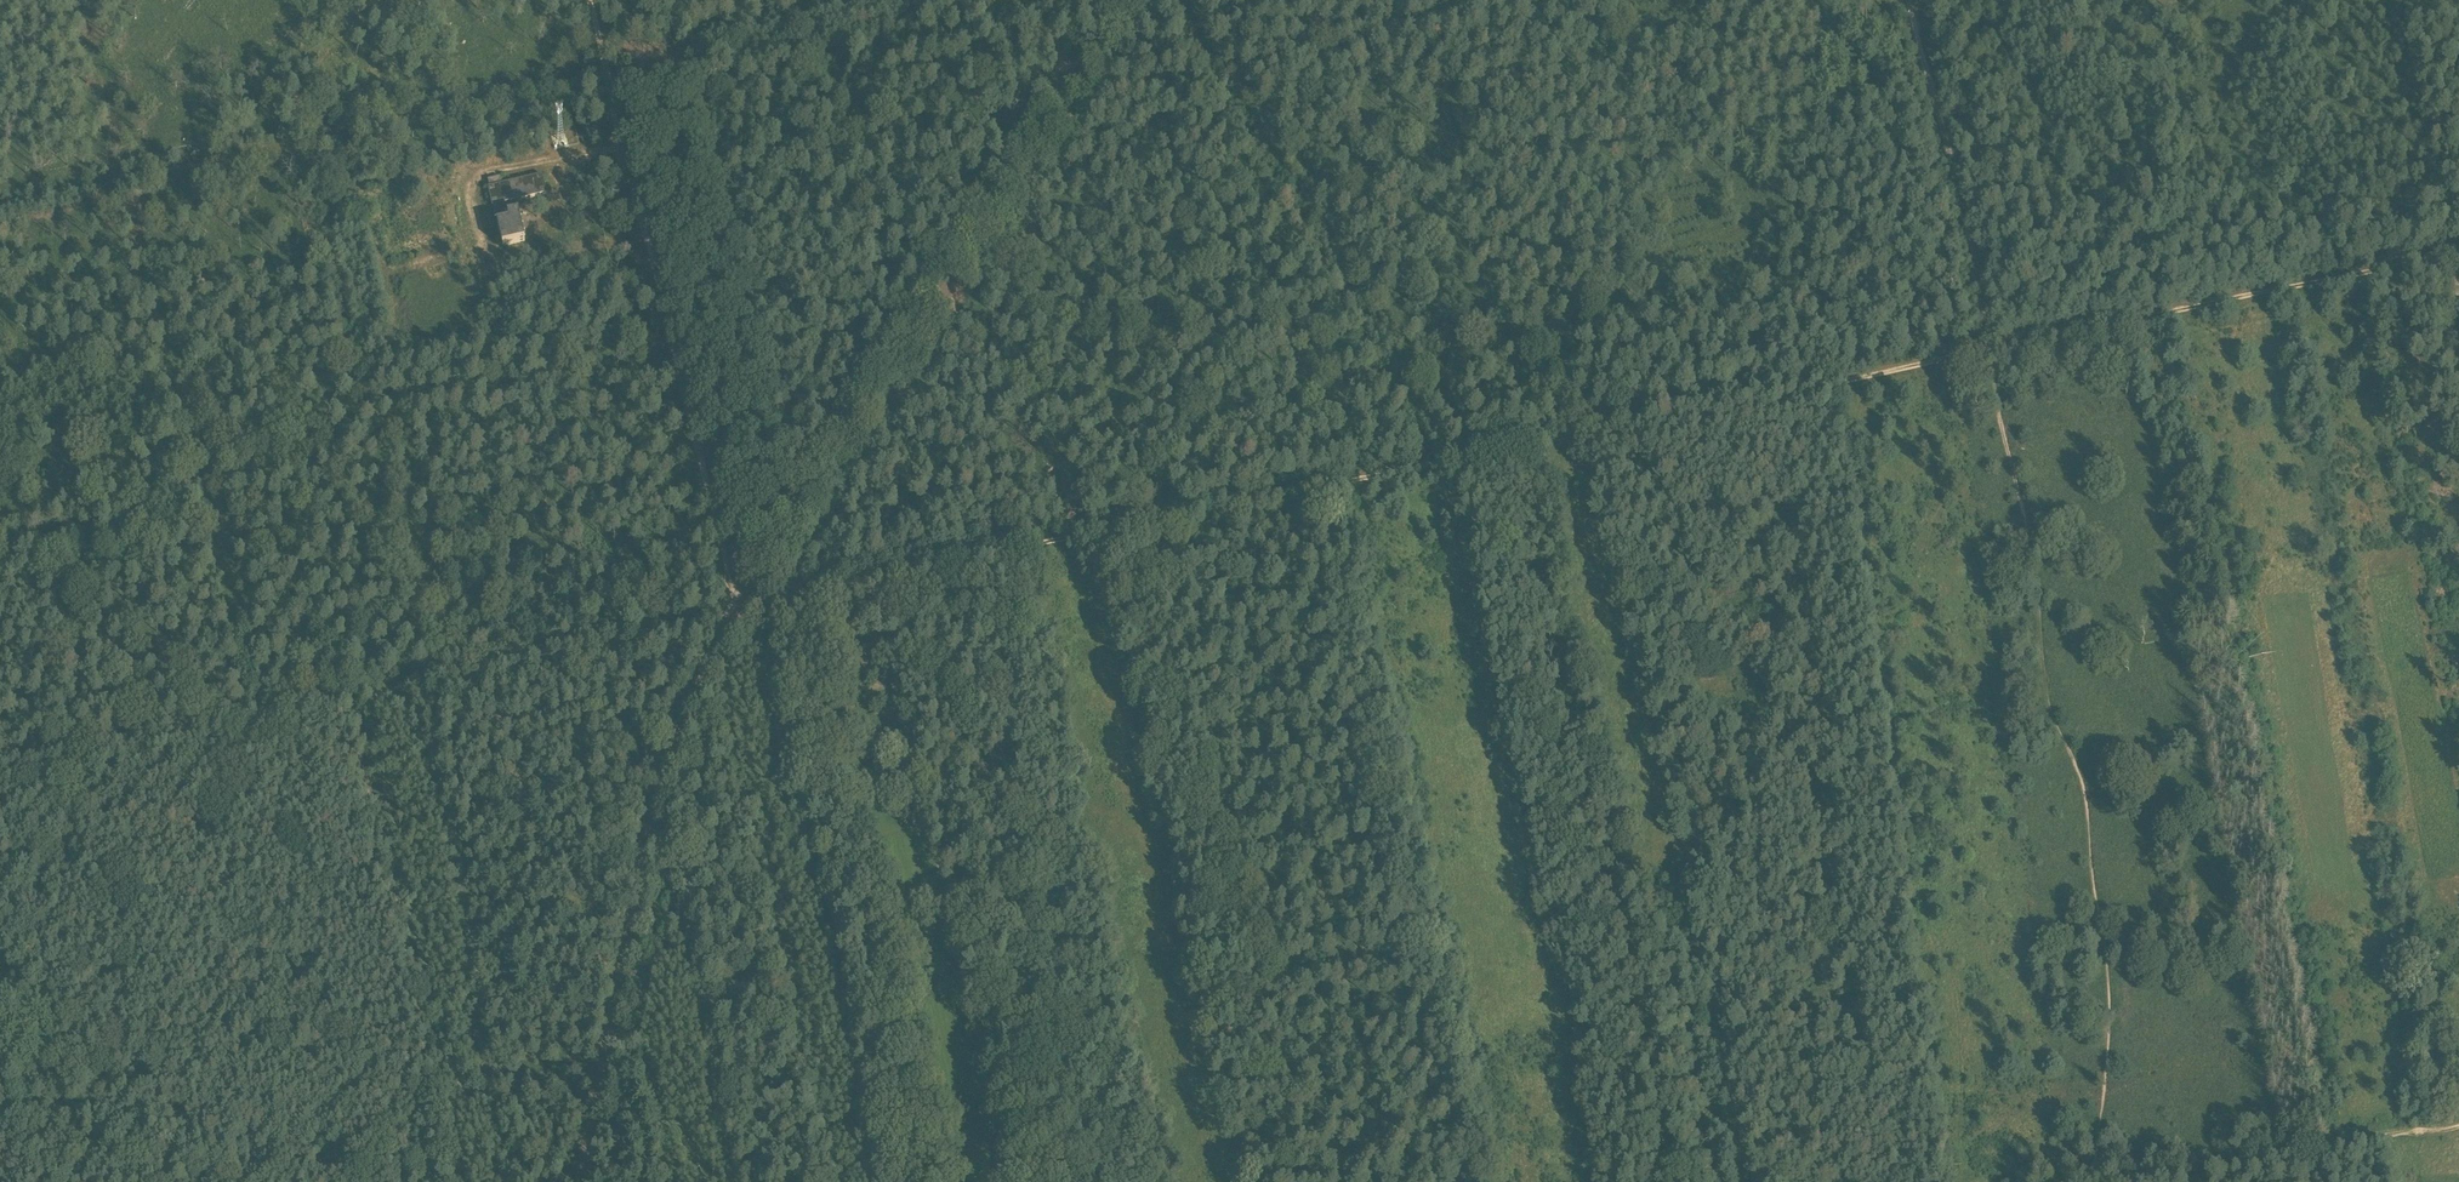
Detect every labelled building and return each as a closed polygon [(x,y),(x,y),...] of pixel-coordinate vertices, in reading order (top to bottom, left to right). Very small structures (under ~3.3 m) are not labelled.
[(501,177),(488,180),(490,187),(489,187),(493,206),(494,205),(503,246),(513,244),(525,241),(516,201),(547,194),(543,175),(502,185),(501,177)]
